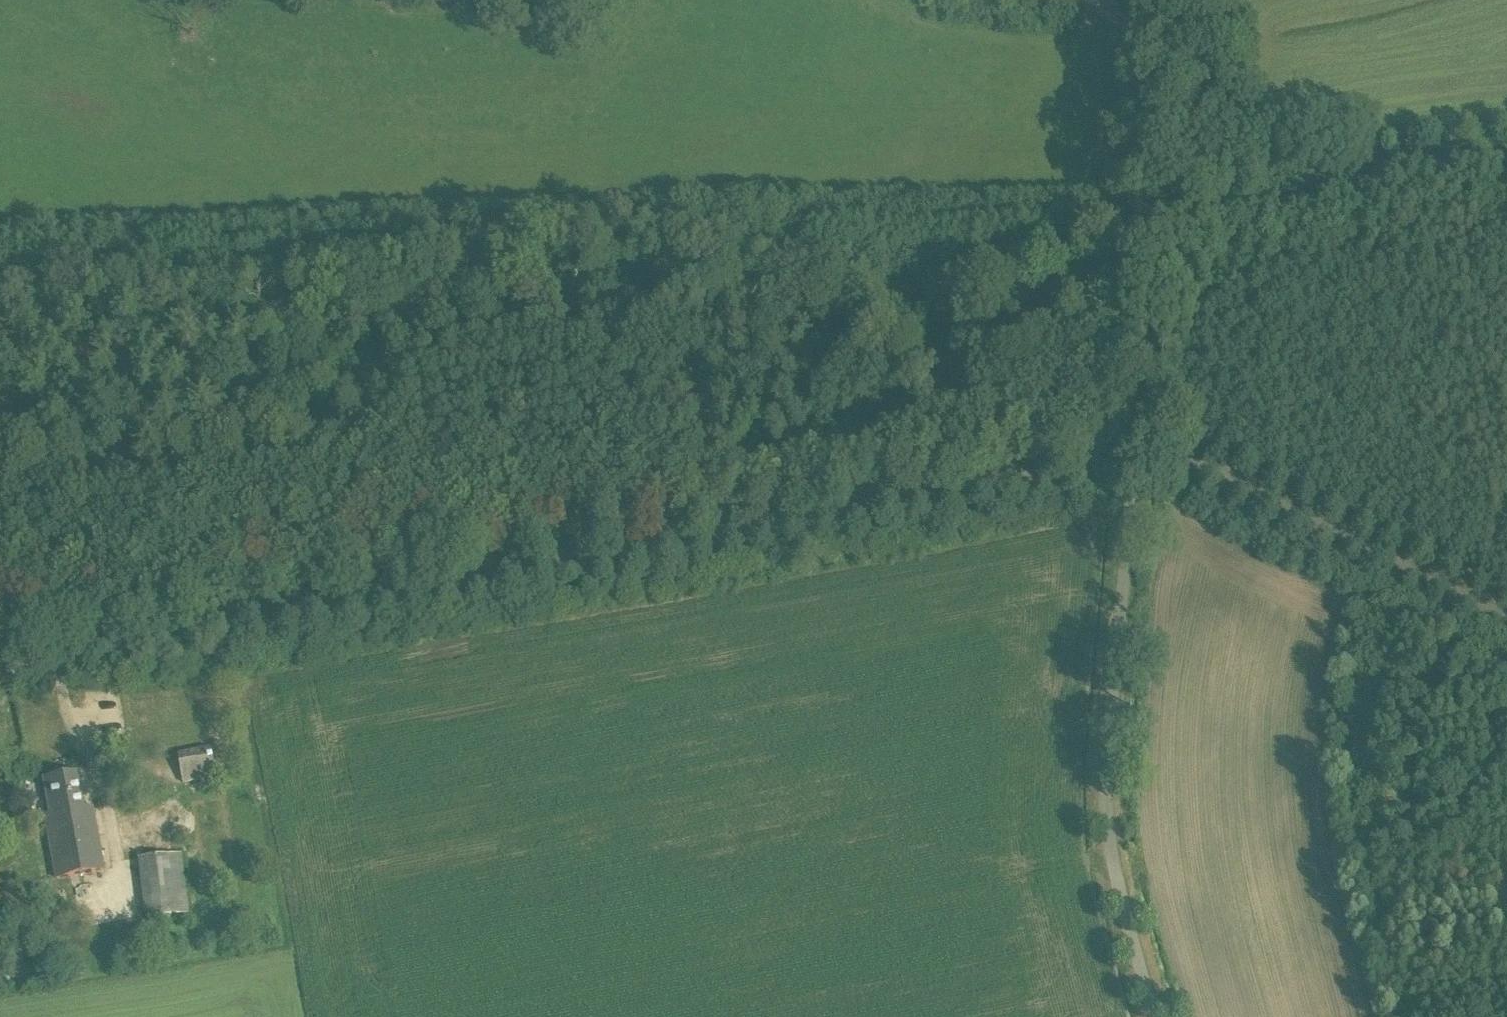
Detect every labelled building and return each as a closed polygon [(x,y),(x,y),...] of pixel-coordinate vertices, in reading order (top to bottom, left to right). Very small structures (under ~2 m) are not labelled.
[(223,769),(219,747),(211,749),(211,748),(177,754),(182,784),(216,778),(215,770),(223,769)] [(81,810),(75,775),(42,781),(48,816),(43,817),(54,879),(102,870),(91,808),(81,810)] [(144,918),(188,913),(181,853),(137,858),(144,918)]
